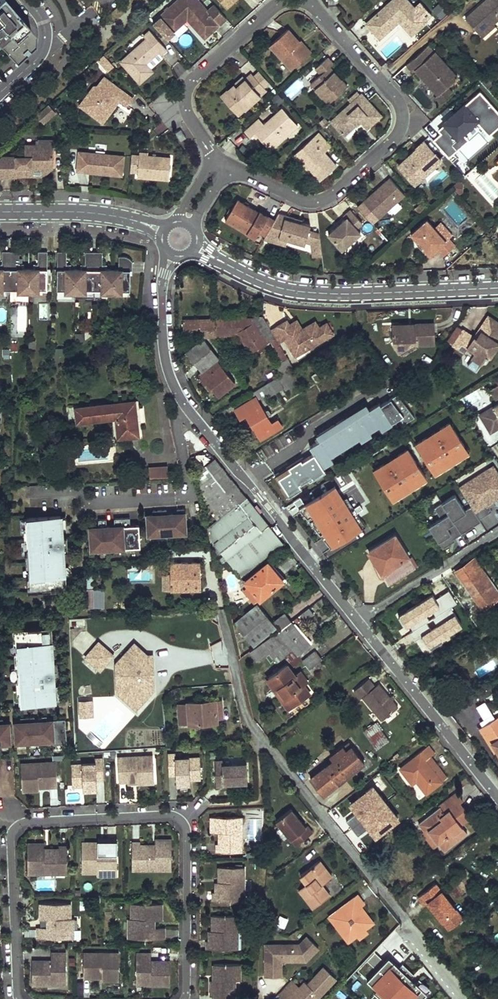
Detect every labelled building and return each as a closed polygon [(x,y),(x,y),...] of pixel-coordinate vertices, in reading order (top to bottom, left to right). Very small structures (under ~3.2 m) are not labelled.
[(11,7),(5,0),(0,0),(0,16),(11,7)] [(226,19),(214,5),(207,11),(198,0),(177,0),(160,16),(171,29),(185,16),(187,19),(201,34),(209,26),(213,30),(226,19)] [(426,22),(407,0),(392,0),(366,23),(372,30),(376,27),(384,35),(399,21),(401,19),(413,33),(426,22)] [(482,3),(484,5),(481,8),(479,6),(465,18),(478,32),(491,21),(493,24),(497,19),(497,0),(486,0),(482,3)] [(440,18),(448,12),(439,2),(432,8),(440,18)] [(11,7),(0,16),(0,17),(4,21),(15,11),(11,7)] [(3,38),(16,51),(29,39),(30,28),(15,11),(4,21),(0,17),(0,41),(3,38)] [(171,29),(173,31),(187,19),(185,16),(171,29)] [(478,32),(483,38),(496,27),(493,24),(491,21),(478,32)] [(201,34),(205,38),(213,30),(209,26),(201,34)] [(372,30),(380,39),(384,35),(376,27),(372,30)] [(288,29),(270,45),(291,69),(308,55),(297,43),(299,41),(288,29)] [(160,55),(166,49),(149,30),(143,36),(146,39),(120,62),(140,83),(153,71),(146,63),(158,52),(160,55)] [(311,52),(300,40),(299,41),(297,43),(308,55),(311,52)] [(428,46),(407,64),(413,71),(415,69),(438,94),(447,87),(458,77),(434,51),(433,52),(428,46)] [(114,66),(104,55),(98,60),(108,71),(114,66)] [(310,84),(328,104),(347,87),(330,67),(333,64),(327,57),(315,68),(321,74),(310,84)] [(491,91),(496,86),(493,84),(497,79),(497,65),(481,80),(491,91)] [(269,82),(260,71),(254,76),(264,87),(269,82)] [(221,96),(233,110),(240,104),(244,110),(266,90),(264,87),(254,76),(251,73),(245,79),(236,87),(234,84),(221,96)] [(245,79),(243,76),(234,84),(236,87),(245,79)] [(79,105),(103,123),(116,106),(112,103),(116,98),(127,106),(133,98),(104,77),(98,85),(98,92),(94,98),(88,93),(79,105)] [(98,85),(92,88),(88,93),(94,98),(98,92),(98,85)] [(438,94),(435,97),(441,103),(452,92),(447,87),(438,94)] [(448,157),(481,128),(489,136),(497,128),(497,112),(477,89),(427,133),(448,157)] [(357,91),(348,99),(351,103),(360,95),(357,91)] [(351,103),(331,121),(344,135),(357,124),(355,122),(358,119),(360,121),(367,129),(381,116),(361,94),(360,95),(351,103)] [(233,110),(238,115),(244,110),(240,104),(233,110)] [(49,106),(36,116),(43,124),(55,113),(49,106)] [(258,136),(267,147),(281,134),(284,138),(298,125),(282,108),(264,124),(259,118),(245,131),(250,137),(253,135),(255,133),(258,136)] [(324,117),(319,122),(324,128),(329,123),(324,117)] [(176,132),(181,140),(187,137),(181,129),(176,132)] [(318,133),(298,151),(311,166),(309,168),(320,180),(336,166),(324,152),(331,147),(318,133)] [(281,134),(267,147),(270,150),(284,138),(281,134)] [(41,178),(52,170),(52,141),(37,141),(37,145),(24,145),(24,157),(2,156),(0,158),(0,177),(41,178)] [(398,165),(415,183),(441,160),(424,141),(417,147),(419,150),(410,158),(408,156),(398,165)] [(124,156),(78,151),(76,171),(86,172),(86,169),(103,171),(103,174),(122,176),(124,156)] [(298,151),(294,154),(308,169),(309,168),(311,166),(298,151)] [(132,155),(130,171),(138,172),(137,177),(169,179),(170,158),(147,156),(147,153),(139,153),(139,156),(132,155)] [(435,189),(446,175),(441,170),(430,184),(435,189)] [(375,191),(364,201),(378,218),(405,195),(390,178),(377,189),(378,191),(376,193),(375,191)] [(464,184),(460,180),(452,187),(459,195),(463,192),(464,184)] [(251,226),(259,231),(268,216),(268,215),(260,210),(258,212),(237,199),(225,220),(247,233),(251,226)] [(421,214),(427,209),(421,203),(416,208),(421,214)] [(328,234),(341,249),(360,232),(356,228),(362,222),(350,209),(343,216),(345,218),(328,234)] [(265,235),(263,239),(277,243),(279,237),(290,240),(307,245),(307,242),(310,230),(310,225),(301,223),(294,220),(294,218),(278,213),(274,220),(265,235)] [(274,220),(268,216),(259,231),(265,235),(274,220)] [(409,234),(428,256),(436,249),(442,256),(453,246),(447,239),(450,237),(439,224),(433,229),(425,220),(409,234)] [(251,226),(247,233),(255,237),(259,231),(251,226)] [(311,243),(320,242),(319,232),(310,230),(307,242),(311,243)] [(279,237),(277,243),(288,246),(290,240),(279,237)] [(322,255),(320,242),(311,243),(313,257),(322,255)] [(11,289),(11,251),(2,251),(2,264),(0,264),(0,289),(11,289)] [(19,251),(11,251),(11,289),(29,289),(29,268),(21,268),(21,264),(18,264),(19,251)] [(35,269),(29,268),(29,289),(46,289),(47,251),(38,251),(38,264),(35,264),(35,269)] [(66,251),(58,251),(57,289),(76,289),(76,269),(69,268),(69,264),(66,264),(66,251)] [(82,269),(76,269),(76,289),(94,289),(94,251),(86,251),(85,264),(82,264),(82,269)] [(102,251),(94,251),(94,289),(112,289),(112,269),(105,269),(105,264),(102,264),(102,251)] [(118,269),(112,269),(112,289),(130,289),(130,269),(132,269),(132,260),(131,259),(128,257),(124,256),(119,256),(118,269)] [(478,339),(476,337),(465,330),(456,345),(467,352),(470,347),(478,352),(474,357),(483,363),(486,358),(492,356),(497,347),(497,341),(497,340),(497,323),(490,316),(481,331),(483,332),(478,339)] [(264,318),(232,319),(238,331),(251,352),(272,340),(275,338),(271,330),(264,318)] [(232,319),(181,320),(182,334),(238,331),(232,319)] [(287,319),(271,330),(275,338),(278,342),(284,339),(294,356),(333,333),(327,322),(319,327),(315,320),(302,329),(297,319),(289,323),(288,321),(287,319)] [(392,341),(398,351),(413,342),(415,342),(417,344),(435,344),(434,323),(392,324),(392,341)] [(220,357),(206,338),(187,353),(202,372),(199,374),(211,390),(213,388),(219,395),(235,382),(217,360),(220,357)] [(278,342),(275,338),(272,340),(284,360),(288,358),(278,342)] [(413,342),(398,351),(400,354),(417,344),(415,342),(413,342)] [(483,363),(474,357),(471,362),(479,368),(483,363)] [(293,367),(288,358),(284,360),(278,364),(283,373),(293,367)] [(286,386),(280,375),(272,380),(279,391),(286,386)] [(264,410),(256,398),(267,390),(271,396),(279,391),(272,380),(234,404),(241,417),(247,414),(262,438),(283,426),(279,419),(272,423),(268,416),(264,410)] [(489,390),(493,397),(495,396),(497,401),(497,385),(489,390)] [(290,469),(278,477),(289,495),(302,488),(300,484),(312,477),(313,479),(326,471),(322,464),(331,459),(330,456),(359,438),(361,440),(372,434),(370,431),(379,425),(382,430),(401,418),(405,424),(415,418),(398,395),(381,405),(380,403),(370,409),(368,405),(357,411),(359,414),(349,420),(347,417),(317,436),(320,440),(310,446),(314,453),(303,460),(301,458),(288,466),(290,469)] [(135,399),(76,406),(78,421),(117,416),(119,433),(128,432),(128,436),(139,434),(135,399)] [(264,410),(268,416),(274,412),(270,407),(264,410)] [(480,415),(491,433),(497,428),(497,412),(495,407),(480,415)] [(451,416),(437,424),(450,445),(464,436),(451,416)] [(198,442),(190,443),(191,451),(200,449),(198,442)] [(282,544),(216,458),(197,472),(200,483),(221,510),(209,520),(212,524),(210,526),(219,541),(215,543),(241,576),(282,544)] [(497,499),(497,471),(494,464),(486,469),(482,463),(456,480),(480,519),(492,511),(488,505),(497,499)] [(149,465),(150,478),(169,476),(168,465),(149,465)] [(353,476),(359,487),(372,479),(365,469),(353,476)] [(359,487),(353,476),(311,503),(324,525),(349,509),(337,490),(345,485),(346,487),(354,483),(358,488),(359,487)] [(317,495),(330,488),(327,483),(314,490),(317,495)] [(429,525),(442,548),(467,534),(471,541),(486,533),(474,511),(466,515),(455,494),(433,506),(440,519),(429,525)] [(146,514),(147,534),(185,532),(184,508),(176,508),(176,512),(166,513),(166,509),(152,510),(152,514),(146,514)] [(354,510),(349,513),(353,520),(358,517),(354,510)] [(60,515),(24,518),(25,526),(23,526),(24,541),(26,541),(26,553),(25,553),(26,569),(27,569),(28,576),(31,576),(32,591),(33,591),(66,589),(65,574),(63,574),(63,567),(65,566),(63,545),(62,545),(61,539),(63,539),(62,524),(60,524),(60,515)] [(89,527),(91,549),(140,546),(138,524),(129,524),(129,517),(113,518),(114,525),(106,526),(105,518),(97,519),(98,526),(89,527)] [(362,528),(367,535),(379,528),(374,520),(362,528)] [(396,536),(369,552),(382,573),(409,557),(396,536)] [(171,573),(171,590),(201,589),(200,557),(190,557),(190,562),(171,563),(171,573)] [(456,571),(483,609),(497,599),(497,592),(474,559),(456,571)] [(282,581),(268,563),(245,581),(249,586),(260,599),(282,581)] [(163,573),(163,591),(171,590),(171,573),(163,573)] [(260,599),(249,586),(244,591),(254,603),(260,599)] [(446,587),(399,615),(415,643),(423,638),(428,647),(462,626),(450,606),(456,603),(446,587)] [(85,589),(86,608),(95,607),(93,588),(85,589)] [(105,606),(103,588),(93,588),(95,607),(105,606)] [(276,626),(258,604),(234,623),(253,645),(276,626)] [(308,608),(302,613),(306,619),(313,615),(308,608)] [(286,613),(276,620),(282,627),(292,620),(286,613)] [(281,632),(279,630),(277,631),(293,649),(297,654),(311,643),(293,623),(281,632)] [(18,694),(19,703),(54,700),(54,692),(56,692),(55,677),(53,677),(52,670),(54,670),(54,662),(51,662),(50,657),(53,657),(53,649),(51,649),(50,642),(52,642),(51,626),(17,629),(18,644),(15,645),(15,652),(14,652),(15,667),(16,667),(17,679),(15,679),(16,694),(18,694)] [(293,649),(277,631),(272,635),(286,655),(293,649)] [(272,635),(250,651),(258,661),(270,653),(277,663),(286,655),(272,635)] [(86,657),(100,669),(113,655),(98,642),(86,657)] [(147,655),(135,643),(116,663),(116,684),(125,683),(125,692),(137,702),(145,694),(150,694),(153,689),(153,672),(146,672),(145,666),(148,663),(147,655)] [(321,660),(322,658),(315,651),(303,661),(309,668),(321,660)] [(303,673),(302,672),(296,676),(287,665),(268,679),(276,689),(279,687),(281,689),(303,673)] [(311,693),(305,684),(309,681),(303,673),(281,689),(280,690),(279,691),(291,707),(311,693)] [(364,696),(382,719),(399,706),(380,682),(376,685),(370,677),(355,689),(362,698),(364,696)] [(116,684),(117,684),(125,692),(125,683),(116,684)] [(291,707),(279,691),(276,693),(288,709),(291,707)] [(137,702),(140,705),(150,694),(145,694),(137,702)] [(221,699),(189,701),(189,713),(183,713),(182,713),(183,717),(184,725),(190,724),(190,725),(217,723),(217,719),(217,709),(222,708),(221,699)] [(81,717),(88,716),(87,700),(80,700),(81,717)] [(180,702),(181,713),(182,713),(183,713),(189,713),(189,701),(180,702)] [(15,722),(16,742),(53,740),(53,744),(66,743),(65,719),(46,720),(46,716),(39,717),(39,721),(34,721),(34,717),(20,718),(20,722),(15,722)] [(478,728),(497,760),(497,716),(478,728)] [(10,742),(9,723),(3,723),(3,719),(0,719),(0,743),(10,742)] [(364,731),(376,748),(388,739),(375,723),(364,731)] [(324,794),(364,762),(349,743),(331,758),(333,761),(311,777),(324,794)] [(435,754),(429,746),(420,753),(421,754),(401,768),(413,784),(416,781),(426,794),(442,782),(425,761),(431,757),(435,754)] [(168,754),(169,774),(176,774),(176,784),(191,783),(190,777),(193,777),(193,779),(201,778),(200,761),(190,762),(189,757),(176,758),(176,754),(168,754)] [(153,756),(118,757),(119,782),(127,781),(127,776),(137,775),(138,781),(138,783),(154,782),(153,756)] [(425,761),(442,782),(447,778),(431,757),(425,761)] [(97,779),(104,778),(103,758),(95,759),(95,763),(82,764),(82,768),(71,769),(72,786),(81,786),(81,784),(83,784),(83,790),(97,789),(97,779)] [(233,782),(248,781),(247,764),(223,765),(222,761),(215,761),(216,781),(223,780),(223,783),(233,782)] [(56,762),(21,763),(22,790),(39,790),(39,787),(39,782),(49,781),(49,786),(57,786),(56,762)] [(373,786),(347,805),(374,840),(400,820),(373,786)] [(466,802),(459,794),(453,798),(458,804),(461,802),(463,804),(466,802)] [(458,804),(453,798),(441,807),(442,808),(420,825),(424,830),(426,832),(430,828),(440,840),(438,842),(440,844),(445,850),(468,832),(463,825),(457,818),(467,810),(463,804),(461,802),(458,804)] [(279,819),(299,845),(315,832),(310,825),(308,827),(294,808),(279,819)] [(457,818),(463,825),(474,818),(467,810),(457,818)] [(241,817),(211,816),(211,832),(220,832),(223,832),(223,836),(220,838),(220,843),(217,843),(217,851),(237,852),(237,844),(241,839),(241,817)] [(422,832),(434,848),(440,844),(438,842),(440,840),(430,828),(426,832),(424,830),(422,832)] [(145,869),(172,869),(172,839),(155,839),(155,845),(155,849),(150,849),(146,845),(140,845),(140,842),(132,842),(132,864),(139,864),(145,869)] [(99,842),(82,842),(82,872),(97,872),(97,875),(109,875),(109,871),(117,871),(117,840),(106,840),(106,849),(106,854),(99,854),(99,849),(99,842)] [(44,843),(28,843),(28,873),(54,873),(60,868),(67,868),(67,846),(59,846),(59,849),(53,849),(50,853),(44,853),(44,849),(44,843)] [(322,862),(302,877),(308,885),(314,891),(306,897),(315,908),(332,895),(324,885),(334,878),(322,862)] [(244,866),(219,866),(219,877),(222,877),(222,882),(219,882),(216,882),(216,892),(214,892),(214,900),(240,900),(240,883),(244,883),(244,866)] [(463,871),(456,876),(467,890),(473,884),(463,871)] [(467,890),(456,876),(452,880),(463,894),(467,890)] [(434,883),(417,898),(447,932),(464,918),(434,883)] [(314,891),(308,885),(301,890),(306,897),(314,891)] [(376,922),(363,905),(366,903),(359,894),(330,916),(349,942),(359,935),(359,934),(365,929),(366,929),(376,922)] [(70,903),(40,903),(40,919),(48,919),(52,919),(52,927),(48,927),(38,927),(38,938),(69,938),(69,929),(73,929),(73,918),(70,918),(70,903)] [(162,903),(132,903),(132,918),(129,918),(129,929),(133,929),(133,938),(164,938),(164,927),(154,927),(150,927),(150,919),(154,919),(162,920),(162,903)] [(255,908),(243,908),(242,917),(255,917),(255,908)] [(238,915),(213,915),(213,926),(215,926),(215,930),(213,930),(209,930),(209,940),(207,940),(207,949),(234,949),(234,931),(238,931),(238,915)] [(369,932),(366,929),(365,929),(359,934),(359,935),(361,938),(369,932)] [(265,944),(265,976),(274,976),(274,960),(281,960),(286,960),(288,957),(293,957),(293,960),(306,960),(318,948),(307,936),(299,944),(265,944)] [(48,961),(32,961),(32,984),(55,984),(60,980),(66,980),(66,953),(51,953),(51,961),(51,964),(48,964),(48,961)] [(119,953),(84,953),(84,977),(92,977),(92,972),(102,972),(102,977),(102,980),(119,980),(119,953)] [(151,953),(136,953),(136,980),(142,980),(147,984),(170,984),(170,961),(155,961),(155,964),(151,964),(151,961),(151,953)] [(214,964),(214,974),(217,974),(217,980),(214,980),(211,980),(211,995),(215,995),(215,998),(235,998),(235,997),(231,997),(231,988),(235,988),(235,980),(240,980),(240,964),(214,964)] [(279,994),(284,998),(290,998),(292,998),(293,998),(319,998),(337,980),(325,968),(308,985),(306,982),(300,988),(293,980),(279,994)] [(401,990),(410,998),(412,998),(413,997),(403,988),(401,990)] [(401,990),(393,998),(410,998),(401,990)]
